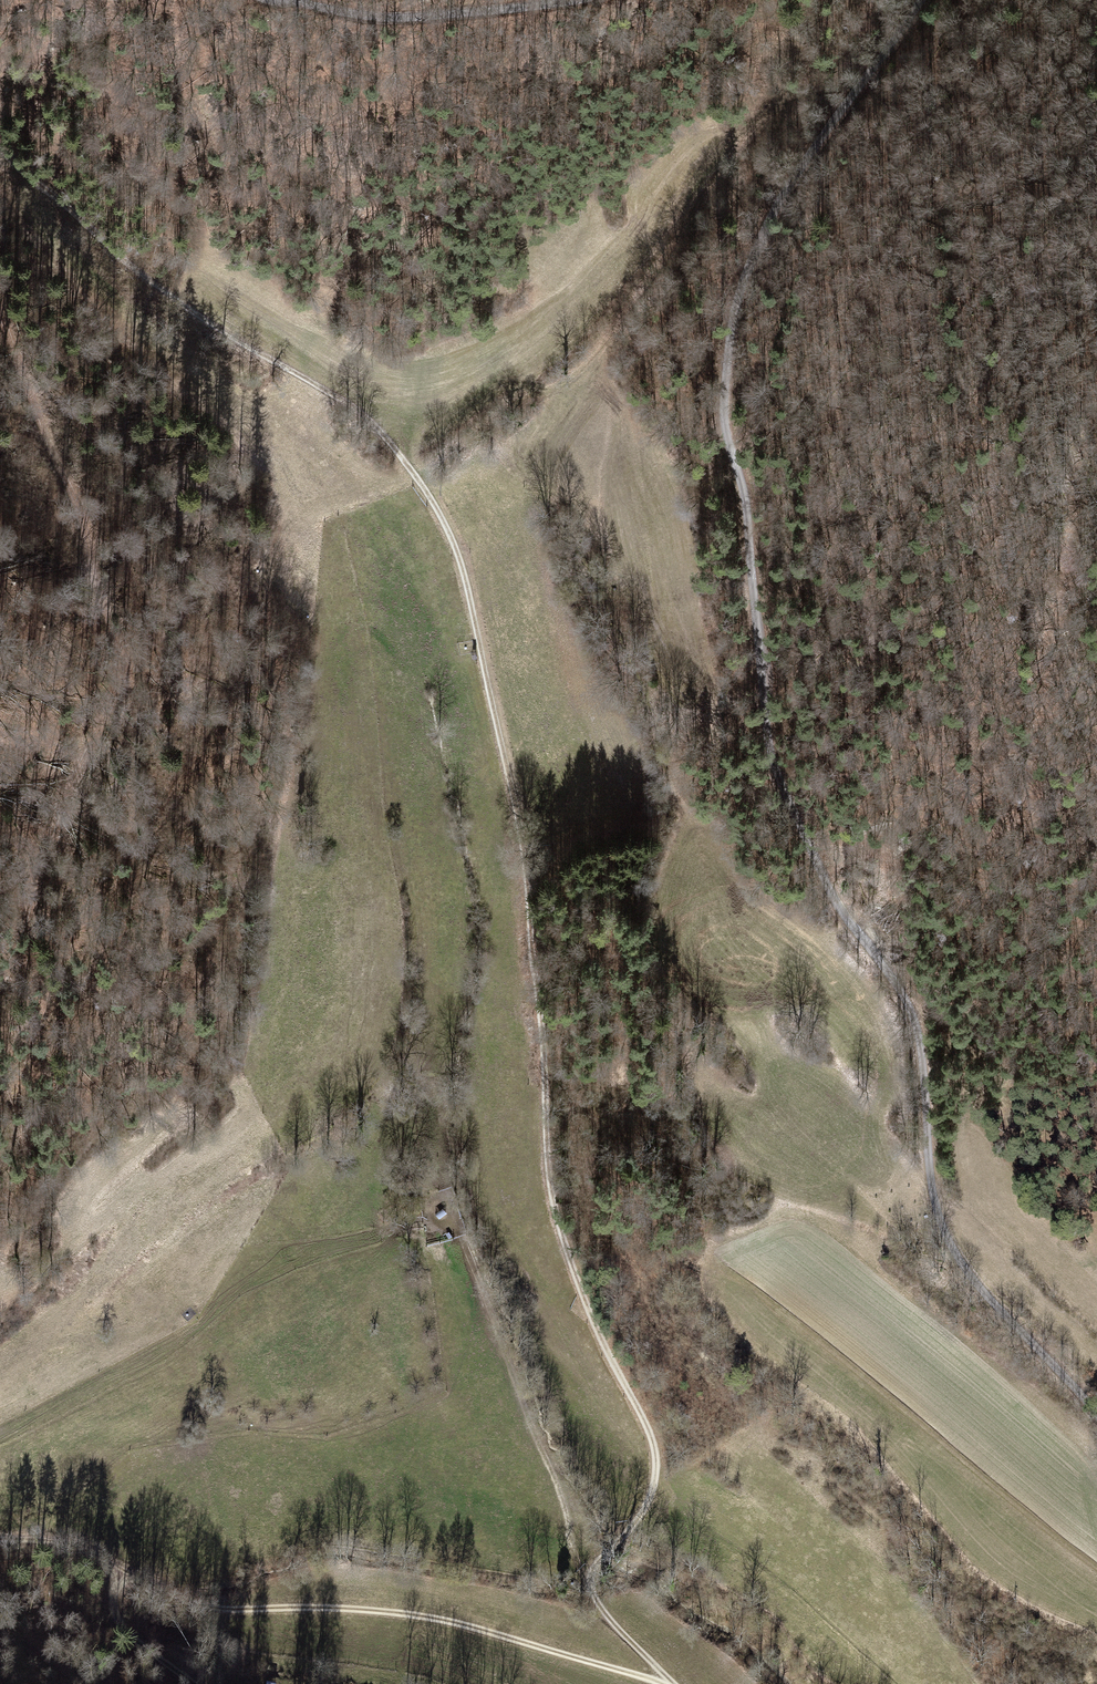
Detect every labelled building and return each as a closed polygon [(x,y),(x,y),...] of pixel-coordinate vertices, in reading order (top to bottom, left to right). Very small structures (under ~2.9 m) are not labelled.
[(419,1209),(418,1195),(405,1197),(406,1210),(419,1209)]
